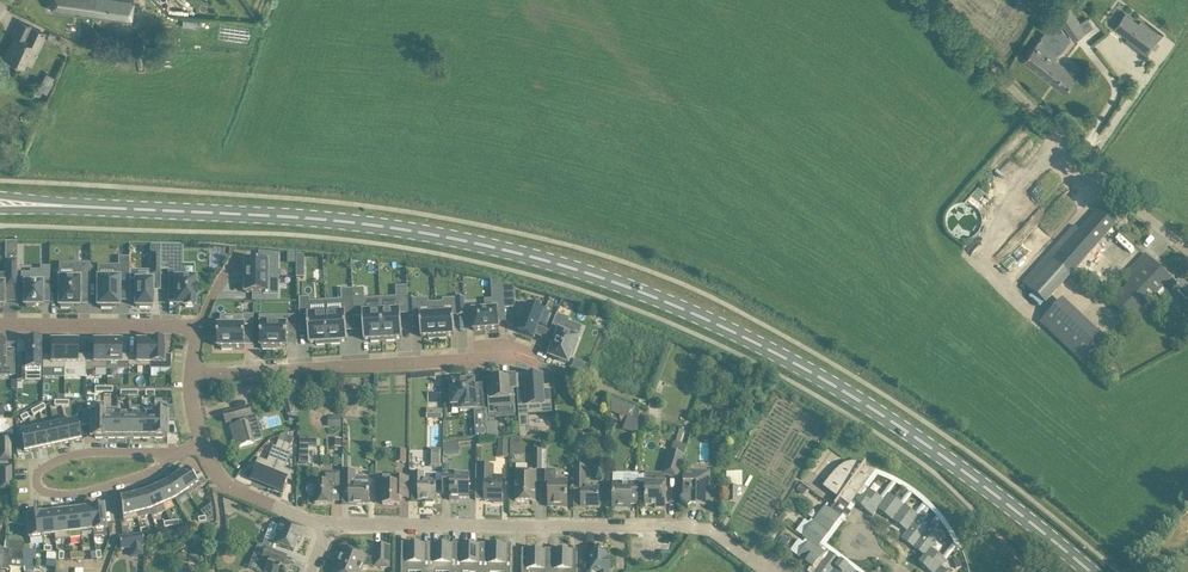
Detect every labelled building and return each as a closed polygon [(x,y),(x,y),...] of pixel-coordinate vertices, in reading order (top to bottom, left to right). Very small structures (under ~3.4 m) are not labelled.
[(50,9),(130,20),(133,0),(52,0),(50,9)] [(1071,7),(1058,15),(1069,33),(1082,25),(1071,7)] [(1141,22),(1139,24),(1126,14),(1115,27),(1129,38),(1127,40),(1147,55),(1161,37),(1141,22)] [(1031,50),(1024,59),(1064,91),(1071,81),(1076,75),(1055,59),(1061,52),(1071,38),(1052,23),(1041,36),(1031,50)] [(35,51),(39,43),(44,32),(32,26),(25,40),(16,36),(15,36),(17,37),(12,48),(10,48),(6,57),(23,65),(31,49),(35,51)] [(47,72),(38,92),(46,96),(54,76),(47,72)] [(1028,288),(1046,304),(1116,227),(1098,210),(1028,288)] [(6,275),(6,287),(17,287),(17,243),(6,243),(6,275)] [(160,270),(161,247),(152,247),(151,275),(160,275),(160,270)] [(197,287),(195,287),(195,279),(182,278),(183,265),(174,265),(175,247),(161,247),(160,270),(168,270),(168,302),(175,302),(175,305),(184,305),(184,307),(194,307),(195,297),(197,297),(197,287)] [(279,278),(279,254),(259,252),(259,262),(246,262),(246,278),(279,278)] [(129,258),(118,258),(118,278),(97,278),(97,307),(101,307),(101,309),(112,309),(112,307),(119,307),(119,286),(129,286),(129,258)] [(1187,309),(1187,288),(1183,283),(1177,290),(1168,282),(1171,279),(1152,261),(1111,304),(1130,322),(1157,294),(1168,304),(1170,304),(1174,300),(1186,311),(1187,309)] [(90,264),(74,264),(74,279),(59,279),(59,306),(61,306),(61,309),(70,309),(70,306),(79,306),(79,292),(90,292),(90,264)] [(22,274),(22,284),(24,284),(24,306),(25,306),(27,308),(33,308),(35,306),(42,306),(42,292),(49,292),(49,268),(41,268),(41,283),(31,283),(31,274),(22,274)] [(246,278),(246,293),(254,293),(254,302),(279,302),(279,278),(246,278)] [(148,308),(148,307),(152,307),(152,281),(135,280),(135,288),(134,288),(134,299),(135,299),(135,307),(139,307),(139,308),(148,308)] [(401,314),(409,313),(408,300),(408,287),(397,288),(398,310),(382,311),(383,342),(395,341),(395,339),(402,338),(401,314)] [(347,341),(346,317),(354,316),(353,290),(342,291),(343,313),(326,314),(328,345),(340,344),(340,342),(347,341)] [(383,342),(382,311),(365,312),(364,299),(364,290),(353,290),(354,316),(363,316),(364,340),(371,340),(371,342),(383,342)] [(504,291),(505,293),(505,308),(515,307),(514,291),(504,291)] [(499,321),(506,321),(505,308),(505,293),(493,294),(494,300),(486,301),(486,309),(473,310),(473,317),(471,317),(472,328),(474,328),(474,331),(499,329),(499,321)] [(457,316),(466,316),(465,298),(456,298),(457,316)] [(328,345),(326,314),(310,315),(309,299),(300,299),(300,329),(308,329),(309,343),(317,343),(317,345),(328,345)] [(409,319),(417,318),(416,299),(408,300),(409,313),(409,319)] [(429,340),(438,339),(436,303),(428,304),(429,314),(420,314),(421,337),(429,337),(429,340)] [(453,312),(444,313),(444,303),(436,303),(438,339),(447,339),(447,336),(455,335),(453,312)] [(516,316),(524,319),(519,332),(534,338),(539,325),(547,328),(551,315),(544,312),(529,306),(528,306),(521,304),(516,316)] [(1109,343),(1103,350),(1056,305),(1040,322),(1088,366),(1109,343)] [(564,333),(569,319),(557,314),(547,341),(555,344),(550,357),(569,364),(579,338),(564,333)] [(215,336),(215,344),(218,344),(218,347),(222,347),(222,350),(232,350),(232,347),(245,347),(245,332),(254,332),(254,315),(244,315),(244,324),(244,325),(218,325),(218,336),(215,336)] [(297,333),(297,316),(287,316),(287,325),(273,324),(273,317),(261,317),(261,347),(263,347),(263,350),(276,350),(276,347),(287,347),(287,333),(297,333)] [(26,373),(40,373),(40,341),(25,341),(25,355),(17,355),(17,381),(26,381),(26,373)] [(64,370),(64,341),(50,341),(51,355),(43,355),(43,370),(64,370)] [(78,341),(64,341),(64,370),(86,370),(86,364),(86,355),(78,355),(78,341)] [(86,364),(86,370),(107,370),(107,364),(107,341),(94,341),(93,355),(86,355),(86,364)] [(107,364),(107,370),(128,370),(128,367),(128,364),(129,364),(129,355),(121,355),(121,341),(107,341),(107,364)] [(150,341),(137,341),(136,341),(136,355),(129,355),(129,364),(128,364),(128,367),(146,367),(150,367),(150,341)] [(164,355),(164,341),(150,341),(150,367),(150,370),(171,370),(171,369),(172,355),(164,355)] [(14,375),(14,357),(4,357),(5,342),(0,342),(0,375),(14,375)] [(518,390),(517,390),(520,428),(530,427),(529,415),(553,414),(551,386),(543,387),(542,377),(526,378),(526,388),(523,388),(523,390),(518,390)] [(474,381),(466,382),(465,379),(453,380),(454,390),(451,390),(452,406),(461,405),(461,411),(484,410),(482,385),(475,385),(474,381)] [(514,388),(509,389),(508,379),(492,380),(493,390),(488,390),(489,415),(499,415),(498,409),(514,408),(515,414),(516,414),(514,388)] [(375,380),(365,380),(365,390),(374,391),(375,380)] [(282,390),(288,415),(300,413),(294,387),(282,390)] [(656,393),(652,403),(659,405),(662,396),(656,393)] [(613,397),(613,412),(628,419),(633,405),(613,397)] [(104,409),(104,404),(99,404),(99,411),(90,411),(90,436),(95,436),(95,439),(104,439),(104,436),(104,409)] [(176,421),(173,407),(167,407),(167,411),(154,411),(154,436),(154,439),(163,439),(163,436),(167,436),(167,421),(176,421)] [(254,443),(247,417),(253,415),(251,407),(225,414),(227,423),(231,422),(232,427),(231,428),(237,448),(254,443)] [(116,439),(116,413),(116,409),(104,409),(104,436),(108,436),(108,439),(116,439)] [(154,411),(154,409),(142,409),(142,413),(142,439),(150,439),(150,436),(154,436),(154,411)] [(427,410),(427,420),(443,420),(443,410),(427,410)] [(129,436),(129,413),(116,413),(116,439),(125,439),(125,436),(129,436)] [(142,439),(142,413),(129,413),(129,436),(133,436),(133,439),(142,439)] [(329,418),(329,428),(342,427),(342,416),(333,416),(333,418),(329,418)] [(649,416),(640,416),(640,426),(649,426),(649,416)] [(77,421),(65,423),(70,443),(81,441),(77,421)] [(70,443),(65,423),(54,426),(58,446),(70,443)] [(488,433),(488,426),(487,423),(479,424),(480,433),(488,433)] [(498,438),(497,438),(496,425),(488,426),(488,433),(488,440),(498,439),(498,438)] [(58,446),(54,426),(43,428),(47,448),(58,446)] [(47,448),(43,428),(31,430),(35,450),(47,448)] [(35,450),(31,430),(20,433),(24,453),(35,450)] [(257,468),(252,480),(263,484),(263,485),(268,487),(288,437),(290,433),(282,435),(279,441),(277,448),(274,447),(268,462),(259,458),(255,467),(257,468)] [(584,434),(582,434),(575,434),(575,453),(578,452),(577,446),(583,446),(584,434)] [(9,436),(0,436),(0,460),(10,460),(9,436)] [(294,439),(288,437),(268,487),(273,488),(284,493),(288,481),(291,482),(294,473),(285,469),(291,454),(289,453),(294,439)] [(510,438),(510,455),(522,455),(522,437),(510,438)] [(300,438),(300,464),(309,464),(309,447),(318,447),(318,438),(309,438),(300,438)] [(508,458),(508,441),(498,441),(498,457),(508,458)] [(446,456),(462,455),(461,442),(446,443),(446,456)] [(542,471),(542,456),(542,450),(542,442),(534,442),(534,471),(542,471)] [(429,448),(428,467),(441,468),(442,449),(429,448)] [(406,463),(407,451),(397,451),(396,463),(406,463)] [(677,479),(684,456),(671,452),(664,474),(677,479)] [(850,506),(877,471),(877,470),(876,470),(865,466),(866,464),(866,463),(864,466),(858,464),(852,464),(846,465),(841,469),(836,473),(829,482),(825,487),(850,506)] [(493,478),(493,470),(493,465),(477,464),(477,470),(476,470),(476,488),(485,488),(485,501),(502,501),(502,479),(493,478)] [(12,487),(11,465),(0,465),(0,487),(12,487)] [(535,502),(535,490),(535,473),(527,473),(527,466),(516,466),(516,502),(535,502)] [(585,488),(586,467),(574,467),(574,487),(574,499),(575,499),(575,497),(582,497),(582,507),(599,508),(599,488),(585,488)] [(201,473),(194,479),(186,469),(185,469),(185,470),(177,475),(175,476),(186,492),(188,496),(206,484),(201,473)] [(683,497),(680,500),(689,509),(692,506),(696,506),(696,507),(697,507),(697,506),(703,506),(710,506),(710,505),(710,493),(710,470),(693,470),(692,477),(684,477),(684,489),(683,497)] [(356,471),(348,471),(343,471),(343,482),(342,494),(343,494),(343,491),(350,491),(349,504),(357,504),(369,504),(369,493),(369,485),(368,485),(368,477),(356,477),(356,471)] [(559,481),(559,471),(542,471),(542,489),(542,486),(549,486),(549,507),(558,507),(558,505),(567,505),(567,507),(568,481),(559,481)] [(340,490),(340,485),(340,473),(322,472),(322,482),(316,482),(316,485),(311,485),(309,485),(308,487),(308,491),(309,494),(311,495),(315,495),(315,504),(332,504),(332,490),(340,490)] [(470,474),(456,473),(443,473),(443,493),(450,494),(450,498),(470,499),(470,479),(470,474)] [(638,498),(639,484),(639,473),(613,473),(613,484),(613,508),(631,508),(631,501),(638,501),(638,498)] [(412,485),(412,492),(419,492),(419,500),(426,500),(426,503),(434,503),(434,501),(436,501),(436,489),(436,482),(436,474),(425,474),(412,474),(412,485)] [(409,478),(393,478),(391,476),(383,475),(383,483),(383,505),(400,505),(400,498),(409,499),(409,478)] [(186,492),(175,476),(175,477),(174,477),(165,483),(175,500),(185,492),(186,492)] [(656,484),(639,484),(638,498),(645,498),(645,506),(656,506),(656,508),(666,508),(666,496),(666,484),(665,484),(665,478),(656,478),(656,484)] [(174,500),(175,500),(165,483),(164,484),(156,487),(154,488),(162,505),(163,505),(174,500)] [(802,494),(806,489),(802,485),(798,491),(802,494)] [(737,487),(729,487),(729,501),(731,501),(735,501),(737,501),(737,487)] [(162,505),(154,488),(153,489),(143,493),(150,511),(151,515),(152,518),(165,512),(163,505),(162,505)] [(878,510),(884,500),(869,489),(857,505),(873,516),(878,510)] [(150,511),(143,493),(133,495),(132,496),(136,514),(137,514),(137,515),(138,519),(151,515),(150,511)] [(904,505),(899,501),(889,494),(884,500),(878,510),(893,521),(904,505)] [(137,514),(136,514),(132,496),(130,496),(129,496),(120,498),(119,498),(123,522),(138,519),(137,515),(137,514)] [(907,532),(919,517),(904,505),(893,521),(907,532)] [(103,506),(90,508),(94,537),(107,536),(103,506)] [(841,518),(831,511),(826,507),(814,522),(829,534),(841,518)] [(94,537),(90,508),(90,509),(78,510),(81,538),(81,532),(93,531),(93,537),(94,537)] [(81,538),(78,510),(65,512),(68,539),(81,538)] [(68,539),(65,512),(52,513),(55,541),(68,539)] [(914,548),(929,528),(923,523),(929,516),(923,512),(919,517),(907,532),(902,539),(914,548)] [(55,541),(52,513),(40,515),(40,514),(39,514),(42,538),(42,537),(54,535),(55,541)] [(42,538),(39,514),(26,515),(29,539),(42,538)] [(305,529),(297,526),(281,519),(278,526),(273,524),(269,526),(261,546),(266,548),(272,550),(274,544),(293,552),(297,543),(299,544),(305,529)] [(931,549),(932,549),(941,536),(935,532),(940,524),(935,520),(929,528),(914,548),(925,557),(931,549)] [(818,549),(819,548),(829,534),(814,522),(803,537),(809,542),(818,549)] [(768,538),(770,540),(774,542),(779,533),(773,530),(768,538)] [(142,547),(143,547),(142,535),(119,538),(121,550),(130,549),(131,558),(143,556),(142,547)] [(824,562),(820,559),(825,553),(819,548),(818,549),(809,542),(798,557),(811,567),(814,569),(818,563),(821,565),(824,562)] [(261,546),(258,544),(256,548),(264,552),(256,571),(258,571),(288,571),(291,565),(275,558),(278,552),(273,551),(272,550),(266,548),(261,546)] [(402,571),(416,571),(416,544),(407,544),(407,546),(402,546),(402,558),(402,571)] [(416,571),(429,571),(430,546),(425,546),(425,545),(416,544),(416,571)] [(429,571),(443,571),(443,545),(434,545),(434,546),(430,546),(429,571)] [(443,571),(456,571),(457,546),(453,546),(453,545),(443,545),(443,571)] [(456,571),(470,571),(470,545),(462,545),(462,546),(457,546),(456,571)] [(470,571),(484,571),(484,547),(480,547),(480,545),(470,545),(470,571)] [(484,571),(497,571),(498,545),(488,545),(488,547),(484,547),(484,571)] [(497,571),(511,571),(511,559),(512,547),(507,547),(507,546),(498,545),(497,571)] [(390,546),(374,546),(374,559),(367,559),(367,557),(345,548),(335,571),(361,571),(363,566),(374,566),(374,568),(390,568),(390,558),(390,546)] [(614,571),(611,571),(611,558),(610,558),(608,556),(608,555),(599,547),(591,555),(591,567),(591,571),(614,571)] [(22,551),(2,549),(0,570),(8,571),(9,559),(23,561),(22,551)] [(932,549),(931,549),(925,557),(919,564),(930,571),(937,571),(945,563),(946,560),(932,549)] [(536,551),(527,551),(527,552),(522,552),(522,571),(536,571),(536,551)] [(550,552),(545,552),(546,551),(536,551),(536,571),(549,571),(550,552)] [(564,551),(554,551),(554,553),(550,552),(549,571),(563,571),(564,551)] [(577,564),(577,553),(573,553),(573,551),(564,551),(563,571),(577,571),(577,564)] [(841,561),(832,554),(825,563),(824,562),(821,565),(818,563),(814,569),(811,567),(807,571),(833,571),(841,561)] [(841,561),(833,571),(856,571),(841,561)]
